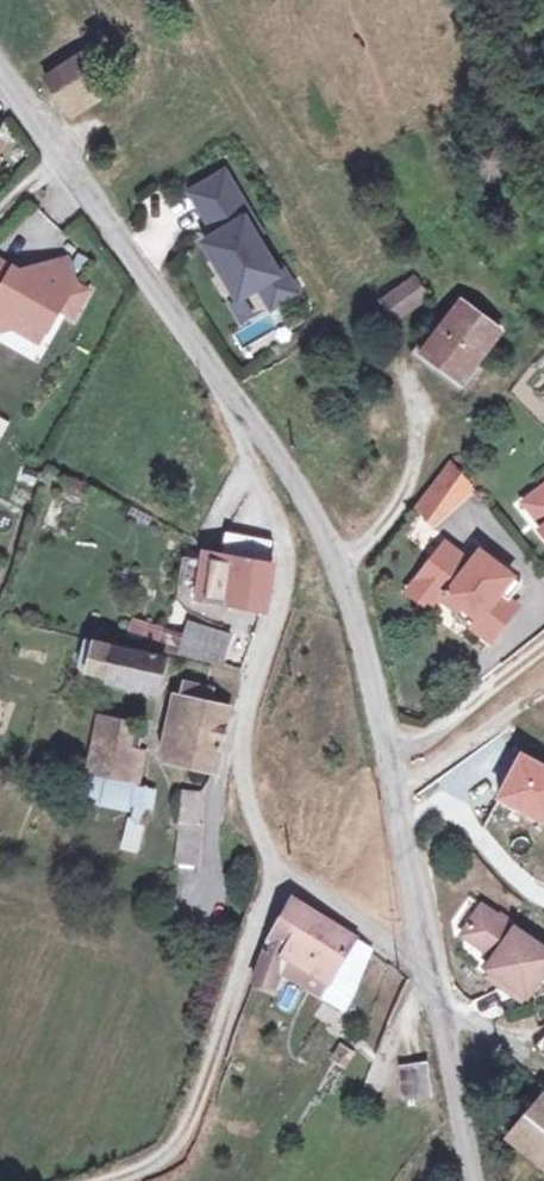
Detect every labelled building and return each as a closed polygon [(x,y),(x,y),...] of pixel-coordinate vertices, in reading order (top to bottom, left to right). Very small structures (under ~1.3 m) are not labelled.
[(87,49),(61,66),(79,94),(105,77),(87,49)] [(61,66),(44,77),(61,105),(79,94),(61,66)] [(14,144),(0,137),(0,171),(14,144)] [(260,233),(224,173),(191,192),(208,220),(227,209),(236,224),(205,243),(238,298),(259,286),(271,307),(296,291),(282,270),(277,273),(255,236),(260,233)] [(85,255),(61,264),(94,279),(85,255)] [(54,280),(13,262),(2,287),(21,295),(11,317),(17,335),(38,327),(56,321),(68,326),(72,327),(82,305),(96,311),(107,285),(94,279),(61,264),(54,280)] [(417,275),(385,295),(397,315),(429,295),(417,275)] [(422,351),(462,379),(474,363),(501,328),(460,299),(422,351)] [(56,321),(38,327),(62,338),(68,326),(56,321)] [(422,351),(415,345),(408,355),(462,392),(480,368),(474,363),(462,379),(422,351)] [(451,451),(428,480),(447,495),(470,474),(451,451)] [(428,480),(415,496),(431,509),(447,495),(428,480)] [(227,551),(209,549),(203,593),(236,597),(238,591),(269,596),(274,579),(274,577),(275,558),(263,555),(265,535),(227,531),(227,539),(227,551)] [(471,558),(452,544),(428,578),(453,595),(457,599),(461,594),(490,615),(484,622),(504,636),(528,602),(521,597),(532,582),(490,552),(481,565),(471,558)] [(481,545),(471,558),(481,565),(490,552),(481,545)] [(453,595),(428,578),(418,593),(442,610),(453,595)] [(252,637),(196,614),(190,625),(172,617),(164,636),(184,643),(187,637),(242,662),(252,637)] [(161,675),(166,649),(90,636),(84,670),(95,672),(96,662),(161,675)] [(219,753),(234,699),(217,693),(220,681),(197,673),(187,711),(181,732),(178,740),(219,753)] [(169,728),(181,732),(187,711),(175,708),(169,728)] [(135,716),(115,712),(114,717),(103,764),(123,769),(130,739),(135,716)] [(88,759),(103,764),(114,717),(98,713),(88,759)] [(145,743),(130,739),(123,769),(140,771),(145,743)] [(527,757),(507,808),(543,824),(543,764),(527,757)] [(205,783),(187,778),(179,807),(197,813),(205,783)] [(201,813),(197,813),(179,807),(176,805),(165,845),(189,853),(201,813)] [(275,930),(261,969),(280,978),(291,960),(307,970),(313,958),(337,972),(361,927),(303,893),(295,896),(275,930)] [(492,968),(506,979),(501,987),(525,1004),(543,978),(543,951),(484,908),(463,937),(497,962),(492,968)] [(353,997),(376,940),(361,927),(337,972),(313,958),(307,970),(353,997)] [(492,968),(486,976),(501,987),(506,979),(492,968)] [(435,1058),(382,1060),(383,1091),(436,1089),(435,1058)] [(543,1151),(543,1102),(521,1131),(543,1151)]
